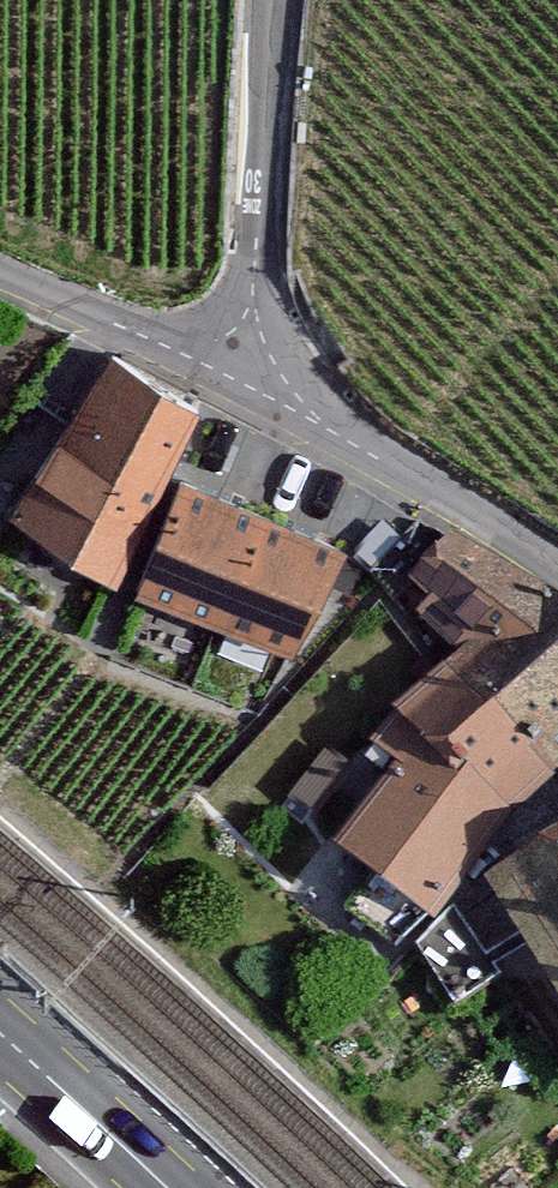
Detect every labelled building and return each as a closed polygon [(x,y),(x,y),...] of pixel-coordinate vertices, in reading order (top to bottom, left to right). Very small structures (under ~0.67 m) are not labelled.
[(10,515),(112,575),(191,407),(106,358),(10,515)] [(343,550),(183,482),(137,588),(297,656),(343,550)] [(456,551),(427,581),(445,604),(436,616),(477,653),(392,743),(416,767),(346,844),(432,903),(497,820),(557,762),(557,606),(456,551)] [(319,741),(285,773),(314,792),(344,760),(319,741)] [(516,881),(557,948),(557,855),(516,881)] [(503,973),(451,905),(398,945),(449,1013),(503,973)]
